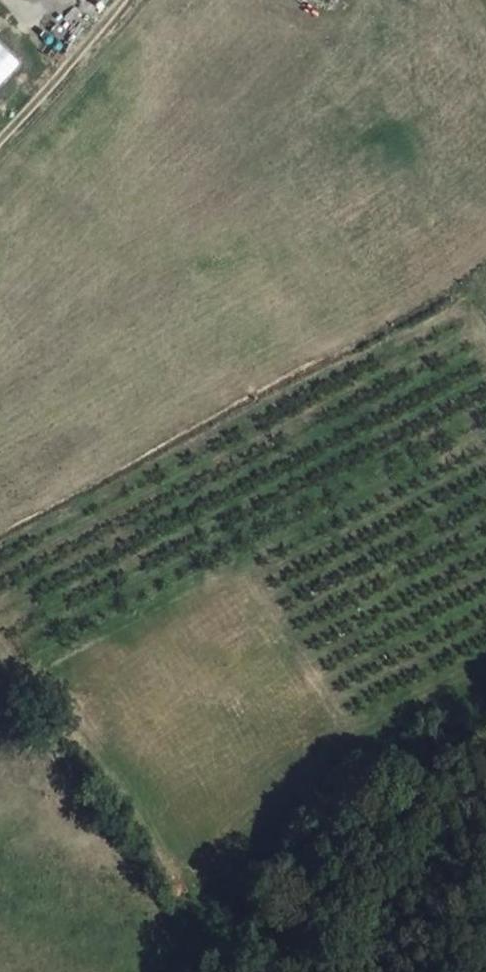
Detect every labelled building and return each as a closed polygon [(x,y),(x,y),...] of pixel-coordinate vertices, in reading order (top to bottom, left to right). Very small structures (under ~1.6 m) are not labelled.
[(17,61),(0,44),(0,78),(17,61)]
